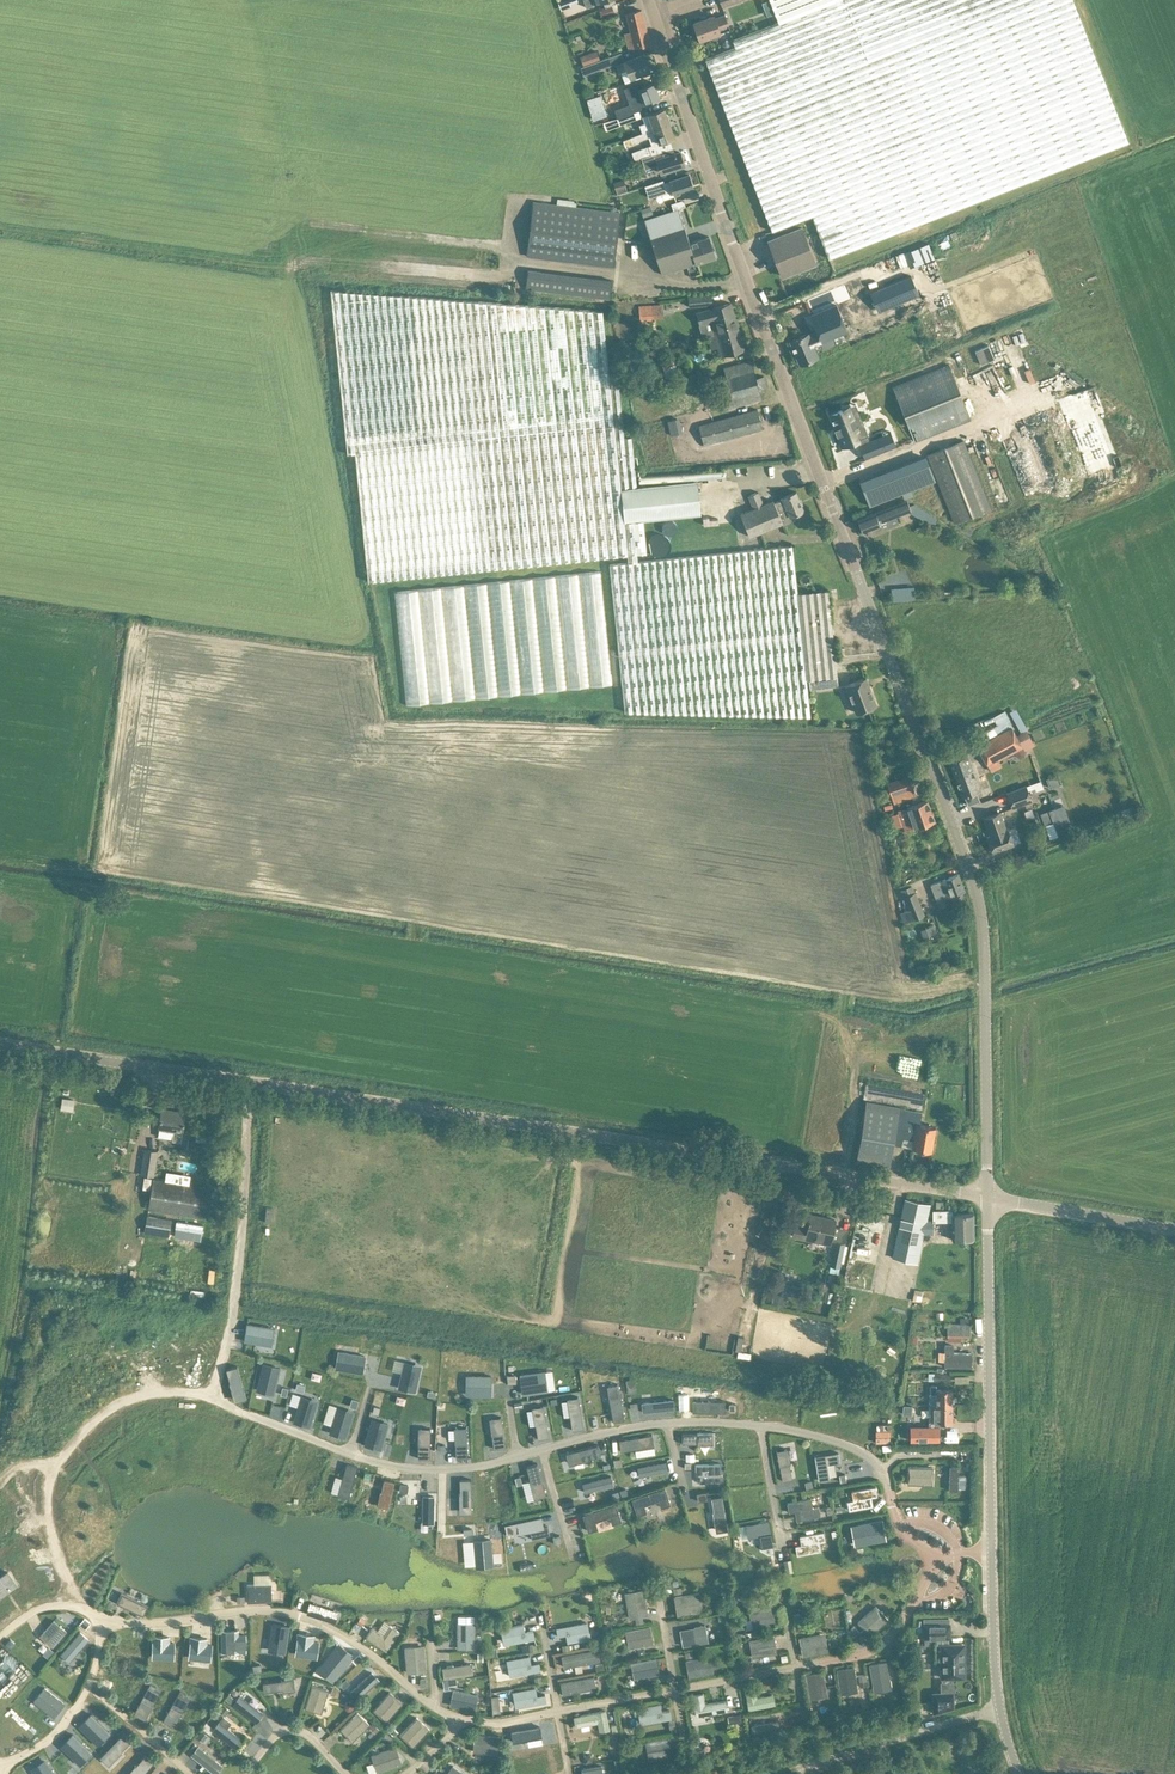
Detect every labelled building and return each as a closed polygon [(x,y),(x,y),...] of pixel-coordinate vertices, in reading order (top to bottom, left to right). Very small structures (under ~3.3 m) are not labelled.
[(586,7),(593,5),(595,10),(609,5),(607,0),(583,0),(586,7)] [(777,20),(733,37),(734,40),(733,40),(735,47),(705,59),(772,231),(812,215),(829,258),(1128,142),(1073,0),(769,0),(777,20)] [(605,8),(600,10),(602,17),(608,15),(605,8)] [(650,44),(641,10),(627,14),(632,33),(625,35),(629,50),(635,48),(638,47),(650,44)] [(720,32),(718,27),(728,24),(725,15),(715,18),(714,16),(694,23),(700,40),(720,32)] [(582,68),(599,61),(596,53),(579,58),(582,68)] [(616,65),(619,73),(627,70),(630,77),(638,74),(650,70),(648,65),(644,54),(632,58),(624,62),(616,65)] [(613,65),(610,57),(599,61),(582,68),(581,68),(584,76),(613,65)] [(654,82),(643,87),(639,88),(644,103),(660,97),(654,82)] [(625,94),(627,99),(636,95),(634,90),(625,94)] [(615,108),(619,118),(637,111),(633,102),(615,108)] [(646,123),(647,126),(649,131),(669,123),(664,108),(648,114),(651,122),(646,123)] [(637,111),(619,118),(617,118),(619,125),(639,118),(637,111)] [(633,136),(630,137),(632,142),(635,141),(648,136),(651,144),(659,142),(659,143),(663,141),(670,139),(675,137),(669,123),(649,131),(638,134),(633,136)] [(633,136),(638,134),(649,131),(647,126),(632,132),(633,135),(630,136),(630,137),(633,136)] [(635,160),(641,158),(659,152),(656,144),(632,152),(635,160)] [(659,152),(641,158),(645,169),(659,165),(661,173),(673,169),(684,165),(683,163),(684,160),(683,156),(680,155),(680,152),(664,157),(662,151),(659,152)] [(689,174),(678,178),(664,183),(663,180),(646,186),(649,198),(658,195),(658,196),(673,191),(674,195),(694,189),(689,174)] [(627,192),(624,180),(613,183),(617,195),(627,192)] [(621,213),(535,202),(528,256),(614,267),(621,213)] [(650,207),(641,210),(644,217),(652,214),(650,207)] [(696,263),(690,243),(679,209),(645,220),(662,274),(696,263)] [(768,241),(775,258),(774,259),(776,266),(778,266),(782,276),(816,263),(802,228),(768,241)] [(709,236),(690,243),(696,263),(716,257),(709,236)] [(612,280),(528,270),(525,288),(609,299),(612,280)] [(911,276),(870,293),(877,309),(897,301),(898,303),(919,295),(911,276)] [(617,371),(608,372),(602,311),(331,290),(347,453),(355,452),(368,579),(628,554),(629,562),(640,561),(635,520),(700,513),(696,481),(639,487),(632,436),(624,437),(617,371)] [(711,295),(687,297),(688,302),(689,307),(712,304),(711,295)] [(710,322),(714,336),(718,334),(738,328),(730,303),(696,312),(699,325),(710,322)] [(663,318),(662,305),(638,306),(639,319),(663,318)] [(817,333),(809,337),(808,333),(790,341),(800,364),(818,356),(813,346),(821,343),(823,348),(835,344),(832,338),(848,332),(836,305),(810,316),(817,333)] [(718,334),(714,336),(709,337),(713,351),(723,349),(724,354),(732,352),(743,349),(738,328),(718,334)] [(752,360),(740,363),(724,368),(729,385),(719,388),(725,409),(762,400),(760,390),(767,388),(764,376),(756,378),(752,360)] [(970,419),(949,364),(893,386),(915,441),(970,419)] [(842,410),(829,415),(834,426),(835,428),(834,428),(834,429),(836,428),(838,434),(836,434),(837,435),(838,435),(840,440),(842,445),(845,444),(845,445),(852,442),(853,441),(858,440),(861,438),(863,443),(860,445),(859,445),(864,459),(896,446),(896,445),(895,446),(890,432),(891,432),(891,431),(870,440),(868,441),(858,416),(853,418),(849,407),(848,407),(842,409),(842,410)] [(757,409),(746,413),(699,425),(704,444),(763,429),(757,409)] [(927,454),(937,480),(953,521),(989,507),(963,440),(927,454)] [(859,478),(869,505),(935,479),(925,453),(859,478)] [(749,495),(754,508),(763,505),(758,492),(749,495)] [(783,498),(774,502),(782,523),(783,525),(793,521),(791,516),(803,510),(796,492),(782,497),(783,498)] [(773,500),(763,505),(754,508),(741,514),(749,535),(782,523),(774,502),(773,500)] [(907,500),(858,519),(863,532),(881,526),(879,522),(911,510),(907,500)] [(601,567),(395,587),(406,700),(612,680),(601,567)] [(837,676),(808,679),(809,688),(838,686),(837,676)] [(876,705),(866,678),(846,685),(856,712),(876,705)] [(1024,746),(1018,734),(1014,726),(991,738),(992,742),(981,747),(987,761),(999,755),(1000,758),(1023,747),(1024,746)] [(1026,730),(1018,734),(1024,746),(1023,747),(1025,752),(1034,747),(1026,730)] [(964,745),(957,747),(946,751),(950,761),(949,761),(962,796),(964,795),(968,804),(979,800),(975,791),(980,789),(964,745)] [(888,783),(894,802),(915,795),(908,776),(888,783)] [(1007,793),(1012,808),(1032,800),(1026,785),(1007,793)] [(914,827),(935,820),(928,800),(907,807),(898,810),(905,830),(914,827)] [(1059,835),(1073,829),(1063,805),(1041,813),(1045,824),(1053,821),(1059,835)] [(987,836),(993,852),(1013,844),(1012,840),(1007,828),(1006,829),(1000,812),(984,818),(989,830),(990,829),(991,834),(987,836)] [(904,848),(897,850),(898,857),(905,855),(904,848)] [(937,901),(951,896),(954,904),(965,900),(961,891),(964,890),(958,874),(930,885),(937,901)] [(915,892),(904,897),(909,910),(904,912),(908,921),(909,921),(908,920),(913,918),(913,919),(924,915),(915,892)] [(902,1137),(914,1139),(916,1123),(919,1124),(921,1113),(899,1109),(899,1107),(866,1101),(855,1164),(888,1169),(893,1144),(901,1145),(902,1137)] [(160,1126),(158,1136),(173,1138),(173,1140),(181,1141),(180,1145),(195,1147),(196,1139),(210,1141),(211,1135),(183,1131),(185,1112),(162,1108),(160,1120),(159,1126),(160,1126)] [(935,1127),(919,1124),(916,1123),(914,1139),(912,1148),(931,1151),(935,1127)] [(141,1174),(154,1176),(157,1151),(145,1149),(141,1174)] [(148,1207),(207,1217),(212,1188),(153,1178),(148,1207)] [(906,1199),(903,1211),(893,1257),(917,1262),(923,1235),(923,1234),(931,1233),(932,1220),(926,1220),(929,1204),(906,1199)] [(953,1220),(953,1234),(953,1239),(974,1239),(973,1213),(952,1214),(952,1210),(933,1210),(933,1221),(953,1220)] [(796,1223),(793,1235),(806,1238),(807,1234),(825,1237),(824,1242),(830,1244),(835,1221),(825,1219),(826,1218),(810,1214),(809,1219),(808,1219),(808,1221),(809,1221),(808,1226),(796,1223)] [(145,1230),(169,1234),(171,1219),(147,1215),(145,1230)] [(175,1220),(173,1232),(180,1233),(182,1221),(175,1220)] [(836,1240),(831,1264),(840,1267),(846,1242),(836,1240)] [(773,1292),(771,1304),(783,1306),(785,1295),(773,1292)] [(247,1324),(245,1341),(269,1344),(271,1327),(247,1324)] [(948,1324),(947,1336),(958,1336),(969,1336),(970,1336),(970,1324),(958,1324),(948,1324)] [(945,1345),(945,1354),(944,1366),(971,1367),(971,1353),(952,1352),(953,1345),(945,1345)] [(341,1351),(338,1368),(362,1372),(365,1356),(341,1351)] [(263,1364),(258,1387),(274,1391),(280,1368),(263,1364)] [(402,1373),(399,1387),(415,1391),(420,1368),(404,1364),(402,1373)] [(542,1371),(520,1374),(523,1394),(545,1391),(542,1371)] [(935,1373),(934,1380),(949,1382),(950,1375),(935,1373)] [(469,1375),(469,1395),(490,1395),(491,1376),(469,1375)] [(297,1383),(296,1389),(303,1391),(305,1385),(297,1383)] [(617,1385),(608,1387),(611,1402),(610,1402),(613,1421),(625,1419),(618,1384),(617,1384),(617,1385)] [(929,1405),(936,1405),(952,1405),(952,1389),(937,1389),(937,1385),(931,1385),(931,1395),(929,1395),(929,1405)] [(578,1398),(569,1399),(571,1415),(569,1415),(569,1416),(570,1416),(572,1430),(584,1428),(579,1396),(578,1396),(578,1398)] [(301,1398),(294,1421),(310,1426),(317,1403),(301,1398)] [(352,1398),(350,1405),(356,1407),(358,1400),(352,1398)] [(673,1399),(642,1402),(643,1411),(642,1411),(642,1412),(674,1409),(673,1399)] [(694,1411),(692,1411),(692,1412),(725,1412),(725,1401),(710,1401),(710,1400),(710,1402),(694,1402),(694,1411)] [(532,1409),(526,1410),(529,1426),(535,1425),(538,1439),(549,1437),(544,1405),(543,1405),(543,1407),(534,1408),(532,1409)] [(904,1405),(903,1415),(912,1415),(913,1405),(904,1405)] [(952,1405),(936,1405),(936,1426),(944,1426),(944,1422),(952,1422),(952,1405)] [(809,1406),(807,1414),(833,1419),(835,1410),(809,1406)] [(332,1425),(330,1432),(346,1437),(353,1414),(337,1409),(332,1425)] [(845,1412),(844,1421),(870,1425),(871,1417),(845,1412)] [(501,1418),(491,1419),(492,1425),(493,1434),(492,1434),(494,1449),(505,1447),(501,1417),(501,1418)] [(371,1421),(365,1444),(381,1449),(388,1425),(371,1421)] [(466,1421),(448,1422),(448,1430),(456,1430),(457,1444),(455,1444),(456,1458),(468,1457),(466,1421)] [(418,1444),(418,1458),(430,1458),(430,1428),(430,1429),(420,1429),(420,1444),(418,1444)] [(697,1433),(682,1433),(682,1444),(699,1443),(699,1442),(711,1442),(711,1433),(713,1433),(713,1432),(697,1433)] [(652,1434),(619,1439),(621,1451),(635,1448),(635,1449),(636,1449),(635,1447),(652,1445),(651,1435),(652,1435),(652,1434)] [(598,1444),(566,1453),(567,1453),(570,1463),(586,1459),(587,1460),(587,1459),(601,1456),(598,1444)] [(777,1450),(776,1450),(779,1465),(782,1480),(792,1479),(789,1462),(788,1462),(786,1450),(777,1452),(777,1450)] [(815,1456),(819,1480),(819,1478),(828,1477),(826,1463),(834,1462),(840,1461),(838,1452),(815,1456)] [(621,1458),(614,1459),(615,1466),(622,1465),(621,1458)] [(666,1461),(638,1466),(640,1476),(668,1470),(666,1461)] [(343,1478),(339,1494),(348,1496),(348,1498),(349,1498),(357,1466),(346,1463),(342,1478),(343,1478)] [(537,1463),(526,1466),(530,1480),(529,1480),(531,1480),(536,1496),(545,1494),(545,1496),(546,1495),(537,1463)] [(695,1464),(696,1464),(697,1473),(701,1473),(701,1481),(709,1481),(709,1482),(720,1481),(720,1482),(721,1482),(721,1473),(720,1473),(720,1464),(721,1464),(721,1463),(695,1464)] [(908,1484),(932,1485),(933,1467),(908,1466),(908,1484)] [(950,1467),(949,1489),(958,1490),(959,1468),(950,1467)] [(507,1471),(496,1473),(498,1487),(497,1488),(497,1489),(499,1488),(502,1505),(511,1503),(512,1505),(513,1505),(507,1471)] [(611,1475),(583,1482),(585,1492),(594,1489),(603,1487),(604,1487),(613,1485),(611,1475)] [(381,1492),(378,1505),(388,1507),(388,1508),(389,1508),(394,1481),(384,1479),(381,1491),(380,1491),(381,1492)] [(460,1493),(459,1493),(459,1494),(461,1494),(461,1511),(471,1511),(471,1513),(472,1513),(471,1479),(459,1479),(460,1493)] [(401,1484),(400,1491),(407,1492),(408,1485),(401,1484)] [(854,1500),(848,1501),(849,1510),(855,1509),(873,1506),(871,1497),(877,1496),(875,1487),(858,1490),(852,1491),(854,1500)] [(634,1498),(639,1515),(647,1512),(645,1506),(659,1501),(661,1508),(669,1505),(664,1488),(634,1498)] [(705,1493),(695,1495),(696,1502),(706,1500),(705,1493)] [(423,1518),(422,1522),(423,1523),(427,1523),(428,1523),(433,1523),(434,1496),(424,1496),(423,1517),(423,1518)] [(720,1497),(709,1499),(711,1513),(715,1532),(725,1530),(720,1497)] [(788,1503),(789,1512),(795,1511),(797,1520),(820,1515),(819,1507),(813,1508),(811,1499),(788,1503)] [(631,1501),(625,1503),(627,1510),(633,1508),(631,1501)] [(625,1503),(618,1505),(621,1512),(627,1510),(625,1503)] [(609,1517),(612,1524),(620,1522),(614,1505),(584,1515),(590,1531),(598,1529),(596,1522),(609,1517)] [(517,1522),(505,1525),(507,1534),(520,1531),(520,1532),(530,1530),(532,1538),(550,1534),(548,1525),(544,1526),(542,1517),(517,1523),(517,1522)] [(769,1521),(746,1526),(748,1536),(760,1534),(762,1547),(763,1550),(769,1554),(774,1553),(773,1545),(769,1521)] [(854,1535),(856,1544),(879,1540),(877,1531),(883,1530),(882,1521),(858,1525),(860,1534),(854,1535)] [(796,1546),(797,1555),(821,1550),(819,1542),(825,1541),(823,1532),(800,1536),(802,1545),(796,1546)] [(560,1535),(553,1537),(555,1544),(562,1542),(560,1535)] [(491,1539),(474,1540),(476,1565),(493,1563),(491,1539)] [(790,1560),(783,1561),(785,1573),(792,1572),(790,1560)] [(0,1577),(0,1597),(17,1585),(8,1571),(0,1577)] [(247,1585),(248,1602),(272,1601),(271,1584),(247,1585)] [(626,1598),(627,1599),(630,1618),(647,1615),(643,1591),(631,1593),(630,1593),(626,1593),(625,1594),(626,1598)] [(694,1594),(675,1597),(678,1615),(702,1611),(699,1598),(700,1597),(700,1593),(698,1592),(695,1593),(694,1594)] [(117,1603),(143,1615),(148,1605),(121,1593),(117,1603)] [(110,1601),(107,1607),(114,1610),(116,1604),(110,1601)] [(310,1603),(307,1613),(335,1622),(339,1612),(310,1603)] [(750,1616),(751,1619),(753,1627),(776,1623),(773,1606),(762,1608),(758,1604),(752,1605),(750,1610),(750,1613),(750,1616)] [(858,1622),(870,1635),(888,1619),(876,1606),(858,1622)] [(724,1612),(717,1613),(718,1620),(725,1619),(724,1612)] [(362,1615),(358,1622),(362,1625),(367,1618),(362,1615)] [(458,1623),(457,1624),(457,1628),(458,1629),(458,1648),(475,1648),(474,1624),(474,1616),(458,1616),(458,1623)] [(801,1616),(793,1617),(794,1625),(802,1623),(801,1616)] [(84,1618),(80,1623),(85,1628),(90,1622),(84,1618)] [(941,1661),(942,1666),(942,1677),(965,1677),(964,1664),(964,1663),(963,1663),(962,1644),(948,1644),(948,1637),(950,1637),(950,1624),(949,1624),(949,1619),(949,1618),(924,1618),(924,1624),(924,1637),(942,1637),(942,1644),(941,1644),(941,1650),(939,1650),(939,1661),(941,1661)] [(53,1621),(41,1636),(52,1646),(66,1630),(60,1625),(59,1626),(53,1621)] [(584,1622),(555,1628),(557,1636),(565,1634),(567,1642),(589,1638),(588,1630),(585,1630),(584,1622)] [(272,1624),(269,1648),(286,1650),(289,1626),(272,1624)] [(506,1636),(507,1644),(536,1639),(534,1631),(526,1632),(524,1624),(502,1629),(503,1637),(506,1636)] [(681,1630),(683,1646),(704,1642),(703,1633),(704,1633),(703,1625),(695,1626),(695,1628),(681,1630)] [(390,1626),(383,1635),(372,1628),(366,1637),(386,1651),(399,1632),(390,1626)] [(854,1626),(849,1631),(852,1634),(854,1637),(860,1632),(854,1626)] [(629,1647),(631,1648),(635,1647),(635,1646),(653,1643),(649,1627),(626,1631),(629,1642),(628,1643),(629,1647)] [(238,1630),(222,1630),(223,1651),(245,1651),(245,1635),(238,1635),(238,1630)] [(66,1657),(66,1659),(69,1661),(70,1661),(73,1658),(73,1656),(88,1638),(80,1632),(62,1654),(66,1657)] [(299,1633),(296,1654),(316,1657),(318,1642),(313,1641),(313,1635),(299,1633)] [(819,1635),(800,1638),(803,1656),(827,1651),(824,1639),(825,1638),(824,1634),(823,1633),(819,1634),(819,1635)] [(777,1653),(774,1635),(750,1640),(753,1657),(777,1653)] [(154,1636),(153,1657),(174,1657),(174,1642),(168,1642),(168,1636),(154,1636)] [(192,1636),(189,1657),(210,1659),(212,1644),(206,1643),(206,1638),(192,1636)] [(115,1646),(113,1657),(142,1662),(144,1652),(115,1646)] [(48,1647),(43,1653),(49,1658),(54,1652),(48,1647)] [(411,1648),(410,1647),(406,1647),(405,1649),(405,1653),(406,1653),(408,1672),(425,1671),(423,1647),(411,1648)] [(644,1647),(637,1648),(638,1656),(646,1654),(644,1647)] [(337,1648),(320,1669),(332,1679),(349,1658),(337,1648)] [(496,1648),(487,1649),(488,1656),(497,1655),(496,1648)] [(563,1655),(563,1659),(564,1663),(565,1667),(600,1660),(598,1649),(563,1655)] [(358,1654),(352,1659),(356,1664),(362,1659),(358,1654)] [(686,1661),(689,1677),(713,1673),(711,1663),(712,1663),(711,1655),(703,1657),(703,1658),(686,1661)] [(507,1660),(508,1668),(511,1668),(512,1676),(541,1670),(539,1662),(531,1664),(529,1656),(507,1660)] [(632,1663),(635,1678),(659,1673),(656,1658),(632,1663)] [(892,1687),(890,1679),(889,1679),(886,1662),(870,1665),(874,1688),(883,1686),(884,1688),(892,1687)] [(447,1665),(448,1667),(443,1668),(444,1678),(471,1673),(470,1664),(469,1664),(467,1663),(462,1664),(461,1665),(453,1667),(453,1664),(447,1665)] [(838,1670),(841,1693),(851,1691),(852,1692),(856,1692),(858,1690),(857,1686),(856,1685),(854,1667),(838,1670)] [(371,1671),(349,1692),(357,1700),(379,1679),(371,1671)] [(827,1694),(826,1691),(826,1690),(825,1689),(823,1672),(807,1675),(810,1698),(820,1696),(821,1697),(825,1696),(827,1694)] [(561,1682),(563,1694),(596,1688),(594,1676),(561,1682)] [(345,1677),(339,1683),(344,1688),(350,1682),(345,1677)] [(294,1678),(263,1682),(264,1692),(282,1689),(282,1691),(283,1691),(283,1690),(294,1688),(293,1679),(294,1679),(294,1678)] [(456,1678),(443,1680),(445,1689),(449,1689),(449,1685),(457,1684),(456,1678)] [(150,1683),(134,1713),(135,1713),(135,1712),(144,1717),(151,1705),(152,1706),(160,1692),(154,1689),(156,1686),(150,1683)] [(305,1708),(321,1713),(328,1690),(312,1685),(305,1708)] [(745,1688),(749,1710),(774,1705),(774,1701),(774,1698),(772,1695),(757,1698),(755,1686),(745,1688)] [(517,1699),(518,1707),(547,1702),(545,1694),(537,1695),(535,1687),(513,1692),(514,1700),(517,1699)] [(45,1688),(34,1701),(54,1717),(65,1703),(45,1688)] [(180,1690),(163,1720),(164,1719),(173,1724),(180,1712),(182,1713),(189,1700),(184,1697),(186,1693),(180,1690)] [(451,1705),(474,1710),(476,1702),(478,1700),(478,1698),(477,1697),(477,1695),(454,1690),(451,1705)] [(373,1710),(386,1721),(402,1703),(389,1692),(373,1710)] [(937,1692),(933,1697),(934,1712),(953,1707),(953,1692),(937,1692)] [(240,1696),(234,1704),(256,1722),(263,1714),(256,1709),(261,1702),(250,1693),(245,1700),(240,1696)] [(705,1704),(703,1694),(693,1696),(697,1716),(727,1711),(726,1701),(705,1704)] [(869,1701),(862,1701),(863,1709),(870,1708),(869,1701)] [(638,1708),(639,1716),(642,1715),(643,1723),(671,1718),(670,1710),(662,1712),(660,1704),(638,1708)] [(224,1705),(219,1711),(225,1715),(230,1710),(224,1705)] [(610,1729),(606,1711),(575,1717),(575,1720),(575,1723),(577,1727),(598,1723),(600,1731),(610,1729)] [(357,1712),(340,1729),(352,1741),(369,1724),(357,1712)] [(91,1714),(79,1726),(96,1743),(108,1731),(91,1714)] [(400,1735),(413,1747),(429,1729),(417,1717),(400,1735)] [(780,1730),(778,1721),(752,1726),(754,1735),(780,1730)] [(206,1722),(202,1728),(209,1734),(214,1728),(206,1722)] [(219,1722),(213,1730),(236,1748),(242,1740),(219,1722)] [(373,1723),(370,1726),(375,1731),(378,1728),(373,1723)] [(391,1725),(387,1729),(394,1735),(398,1731),(391,1725)] [(541,1736),(539,1726),(511,1731),(513,1741),(541,1736)] [(202,1729),(197,1736),(206,1743),(212,1737),(202,1729)] [(387,1731),(382,1737),(387,1742),(392,1736),(387,1731)] [(123,1733),(100,1757),(100,1758),(102,1756),(108,1763),(120,1751),(122,1752),(122,1751),(131,1741),(123,1733)] [(73,1734),(61,1746),(78,1763),(90,1751),(73,1734)] [(474,1751),(497,1753),(499,1736),(475,1734),(474,1751)] [(649,1750),(651,1758),(678,1753),(676,1745),(670,1746),(669,1738),(646,1742),(648,1751),(649,1750)] [(194,1743),(190,1749),(194,1752),(192,1754),(216,1773),(222,1765),(194,1743)] [(372,1756),(377,1771),(401,1763),(396,1747),(372,1756)] [(704,1749),(696,1751),(698,1757),(706,1755),(704,1749)] [(130,1773),(144,1773),(154,1762),(145,1754),(136,1765),(135,1765),(136,1766),(130,1773)] [(590,1755),(584,1756),(585,1764),(592,1763),(590,1755)] [(32,1770),(34,1773),(54,1773),(47,1762),(32,1770)] [(453,1766),(447,1773),(465,1773),(453,1766)] [(582,1769),(582,1773),(603,1773),(602,1766),(582,1769)]
